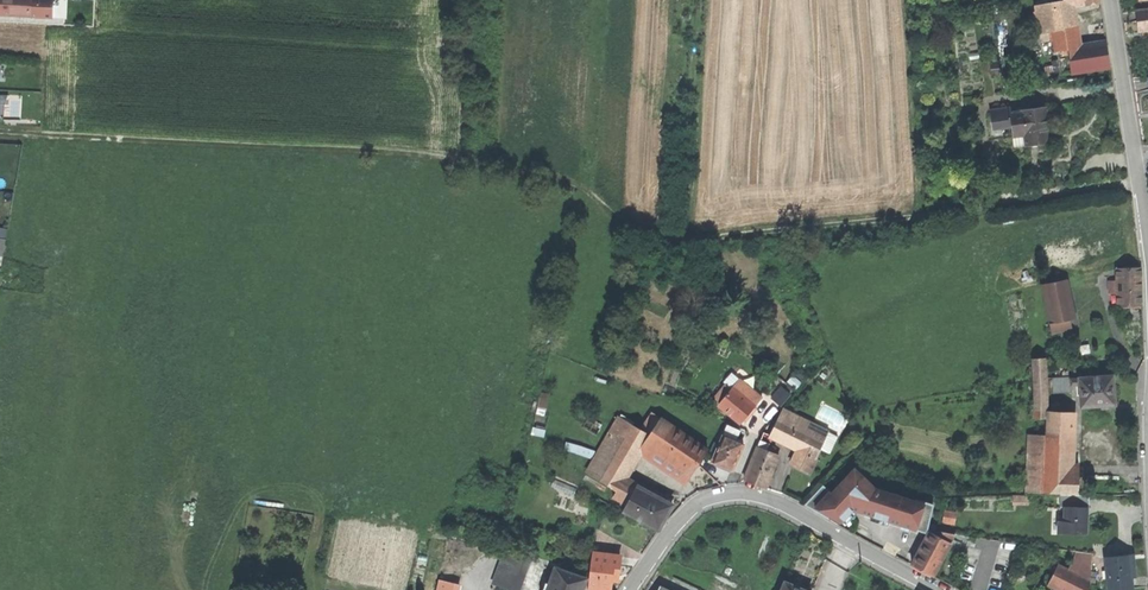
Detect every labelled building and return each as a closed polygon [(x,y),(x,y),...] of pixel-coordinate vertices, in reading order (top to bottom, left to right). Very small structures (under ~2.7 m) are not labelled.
[(51,19),(52,0),(0,0),(0,16),(51,19)] [(1040,33),(1054,31),(1054,30),(1066,29),(1075,27),(1072,7),(1065,8),(1064,0),(1036,4),(1040,33)] [(1147,31),(1147,9),(1136,10),(1138,21),(1139,32),(1147,31)] [(1075,27),(1066,29),(1069,48),(1078,47),(1075,27)] [(1057,51),(1068,49),(1068,48),(1069,48),(1066,29),(1054,30),(1054,31),(1057,51)] [(1072,73),(1110,67),(1107,42),(1078,47),(1069,48),(1068,48),(1068,49),(1072,73)] [(1046,109),(1012,114),(1015,137),(1025,135),(1027,145),(1038,144),(1050,142),(1046,109)] [(1062,281),(1071,279),(1065,251),(1056,253),(1062,281)] [(1115,260),(1106,262),(1108,272),(1117,270),(1117,268),(1115,260)] [(1141,268),(1117,268),(1117,270),(1118,306),(1141,306),(1141,286),(1141,268)] [(1062,281),(1046,284),(1053,323),(1069,320),(1062,281)] [(1035,416),(1047,416),(1047,409),(1046,357),(1034,357),(1035,416)] [(1053,376),(1054,392),(1072,391),(1072,389),(1072,384),(1072,378),(1071,375),(1053,376)] [(1080,384),(1081,405),(1115,403),(1114,389),(1113,375),(1080,377),(1080,384)] [(740,379),(733,388),(755,406),(762,397),(740,379)] [(784,383),(772,395),(781,404),(793,392),(784,383)] [(713,398),(741,422),(744,419),(745,420),(748,417),(750,414),(749,412),(755,406),(733,388),(726,395),(720,389),(713,398)] [(587,472),(618,490),(625,479),(643,448),(686,476),(703,452),(640,404),(627,421),(620,417),(587,472)] [(1047,416),(1046,425),(1073,426),(1074,410),(1047,409),(1047,416)] [(798,448),(816,457),(820,447),(824,439),(829,430),(794,413),(790,421),(779,416),(770,434),(798,448)] [(722,465),(733,470),(743,444),(735,441),(739,430),(728,425),(713,462),(722,465)] [(1044,490),(1070,491),(1071,478),(1071,463),(1073,426),(1046,425),(1046,432),(1044,490)] [(1027,489),(1044,490),(1046,432),(1029,431),(1028,467),(1027,477),(1027,489)] [(834,444),(824,439),(820,447),(830,452),(834,444)] [(760,440),(757,446),(764,448),(766,442),(760,440)] [(754,483),(766,487),(778,454),(764,448),(757,446),(745,479),(754,483)] [(808,471),(816,457),(798,448),(790,463),(799,467),(808,471)] [(822,486),(828,492),(849,469),(842,463),(822,486)] [(1079,463),(1071,463),(1071,478),(1079,478),(1079,463)] [(1009,476),(1027,477),(1028,467),(1009,466),(1009,476)] [(865,468),(827,517),(856,535),(875,512),(890,517),(900,484),(874,475),(865,468)] [(1079,478),(1071,478),(1070,491),(1078,491),(1079,478)] [(637,486),(625,479),(618,490),(614,498),(626,505),(637,486)] [(944,498),(900,484),(890,517),(933,530),(937,519),(944,498)] [(672,505),(637,486),(626,505),(623,512),(658,531),(666,517),(672,505)] [(1090,494),(1061,493),(1060,505),(1064,506),(1063,519),(1063,532),(1086,533),(1087,523),(1083,523),(1083,514),(1084,506),(1089,506),(1090,494)] [(941,521),(937,519),(933,530),(932,532),(950,542),(951,539),(953,533),(937,529),(941,521)] [(951,542),(950,542),(932,532),(929,531),(912,564),(922,570),(933,576),(951,542)] [(968,536),(953,533),(951,539),(967,543),(968,539),(968,536)] [(515,589),(519,589),(531,558),(506,549),(494,582),(515,589)] [(620,557),(593,553),(591,567),(590,587),(611,589),(612,581),(612,575),(618,575),(620,557)] [(1133,589),(1131,571),(1130,554),(1113,556),(1113,560),(1106,560),(1108,589),(1120,589),(1133,589)] [(1074,557),(1069,569),(1089,579),(1090,565),(1074,557)] [(1067,589),(1088,589),(1090,579),(1089,579),(1069,569),(1058,564),(1050,581),(1067,589)] [(587,578),(556,567),(548,589),(583,589),(587,578)]
